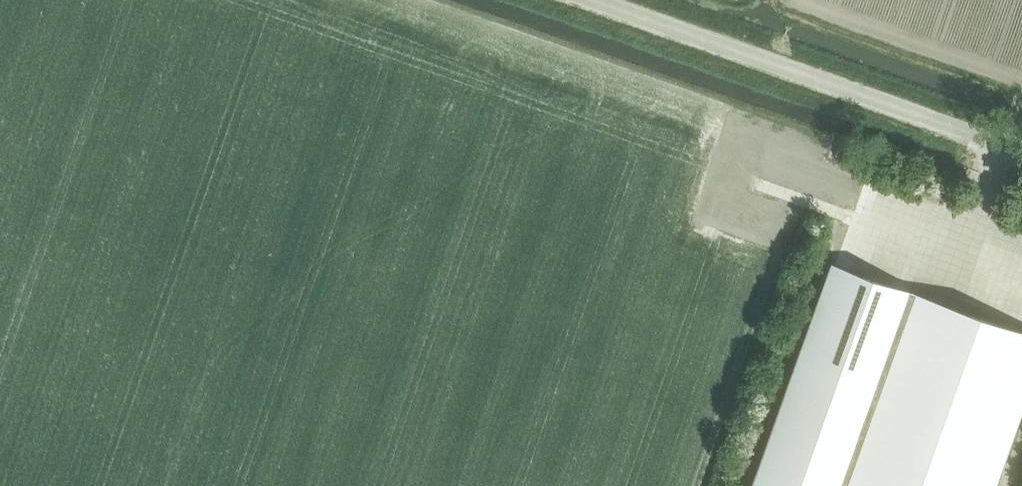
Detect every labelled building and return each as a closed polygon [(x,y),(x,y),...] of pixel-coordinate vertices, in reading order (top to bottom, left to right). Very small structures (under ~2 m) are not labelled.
[(1021,410),(1021,332),(831,265),(774,423),(753,485),(995,485),(1021,410)]
